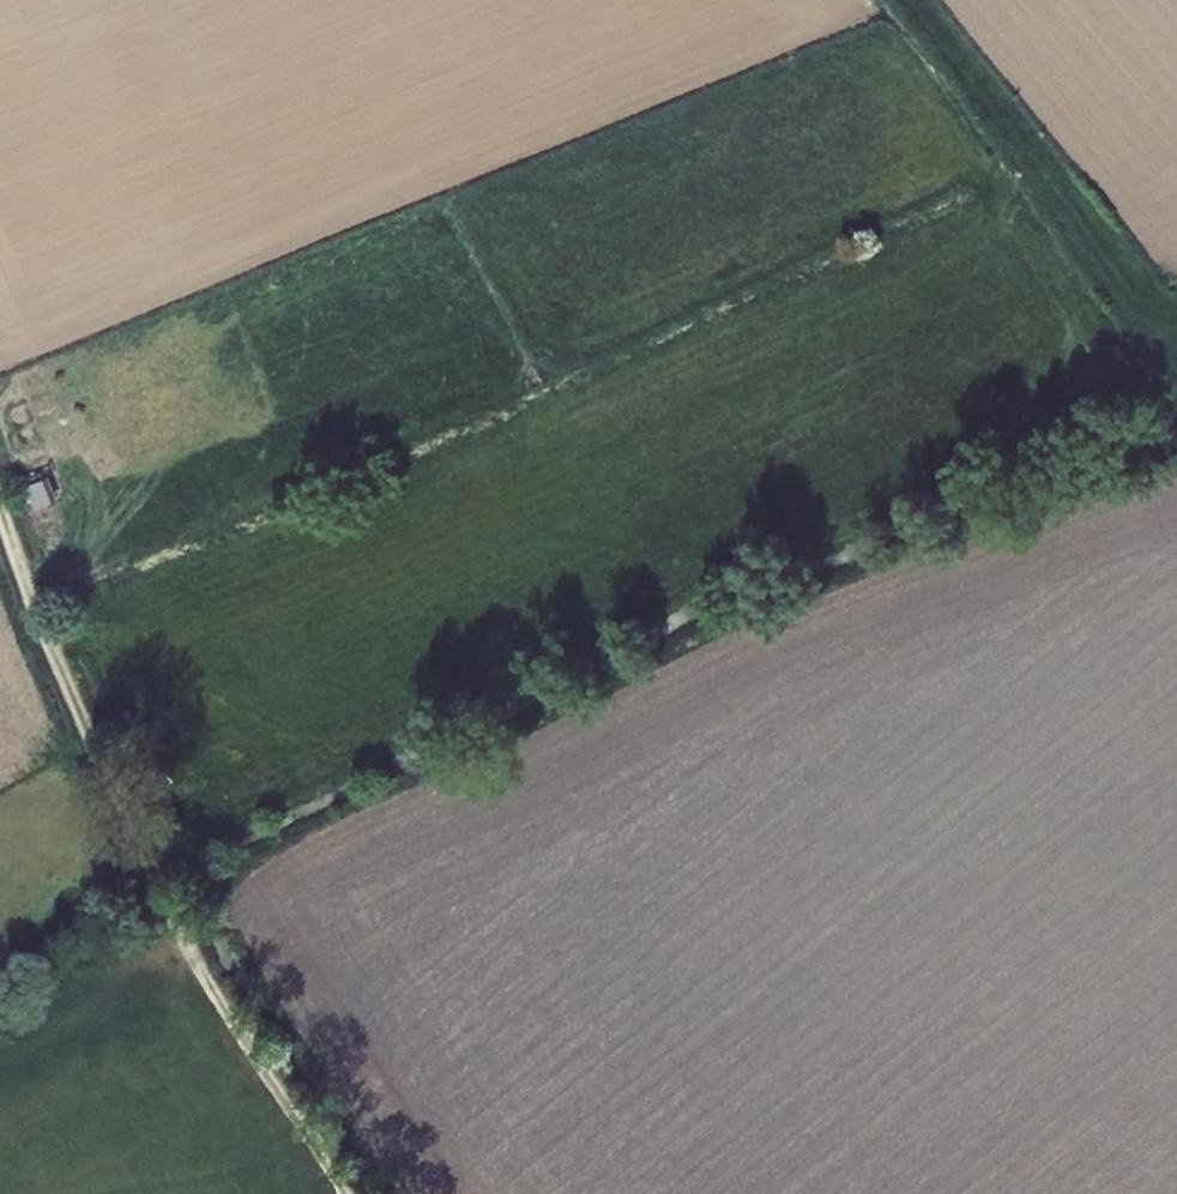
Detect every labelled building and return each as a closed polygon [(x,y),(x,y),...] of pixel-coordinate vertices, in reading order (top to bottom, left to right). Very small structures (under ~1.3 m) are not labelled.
[(49,475),(26,484),(35,506),(58,497),(49,475)]
